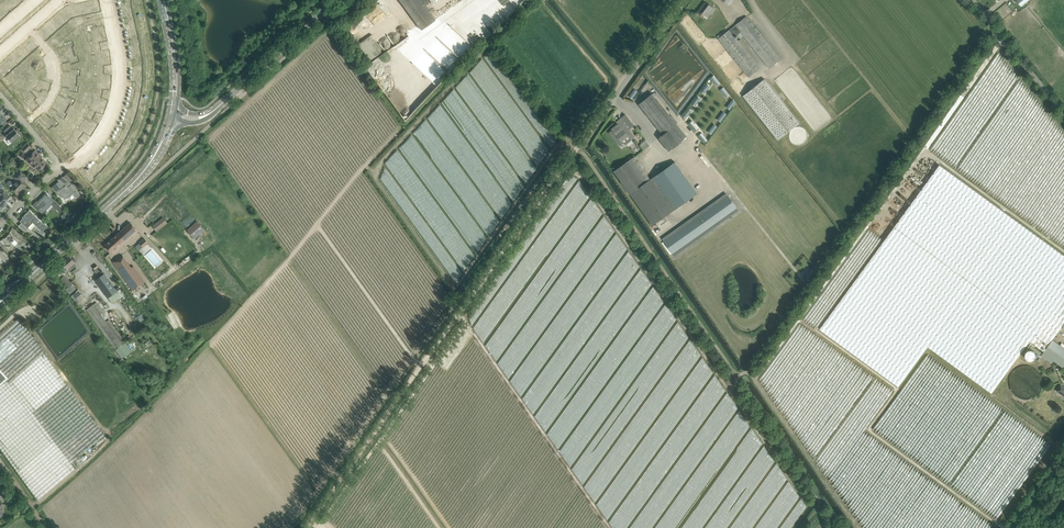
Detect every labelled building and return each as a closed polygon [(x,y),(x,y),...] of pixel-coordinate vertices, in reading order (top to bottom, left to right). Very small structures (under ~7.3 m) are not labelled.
[(4,1),(11,9),(15,6),(9,0),(6,0),(4,1)] [(91,1),(94,12),(100,10),(98,0),(97,0),(94,1),(94,0),(92,0),(92,1),(91,1)] [(421,29),(435,19),(421,0),(399,0),(421,29)] [(4,1),(1,5),(8,13),(11,9),(4,1)] [(699,13),(708,18),(714,8),(705,3),(699,13)] [(71,5),(68,6),(70,16),(76,15),(74,5),(73,4),(71,4),(71,5)] [(61,11),(58,14),(65,22),(68,19),(61,11)] [(58,14),(54,17),(61,25),(65,22),(58,14)] [(747,15),(717,37),(747,77),(760,68),(746,50),(748,49),(740,38),(743,35),(767,68),(779,59),(747,15)] [(54,17),(51,20),(58,28),(61,25),(54,17)] [(51,20),(47,23),(54,31),(58,28),(51,20)] [(47,23),(44,26),(51,34),(54,31),(47,23)] [(44,26),(40,29),(47,37),(51,34),(44,26)] [(40,29),(37,32),(44,40),(47,37),(40,29)] [(32,37),(28,40),(35,48),(39,45),(32,37)] [(28,40),(25,43),(32,51),(35,48),(28,40)] [(25,43),(21,46),(28,54),(32,51),(25,43)] [(21,46),(18,49),(25,57),(28,54),(21,46)] [(18,49),(14,52),(21,60),(25,57),(18,49)] [(14,52),(11,55),(18,63),(21,60),(14,52)] [(11,55),(7,58),(14,66),(18,63),(11,55)] [(7,58),(4,61),(11,69),(14,66),(7,58)] [(4,61),(0,64),(7,72),(11,69),(4,61)] [(720,83),(714,75),(711,77),(717,85),(720,83)] [(800,123),(765,79),(743,96),(778,140),(800,123)] [(704,94),(710,86),(707,83),(701,91),(704,94)] [(729,95),(723,87),(720,90),(726,98),(729,95)] [(632,99),(638,91),(635,89),(629,97),(632,99)] [(671,117),(656,98),(652,94),(639,104),(642,109),(663,135),(659,138),(669,151),(683,140),(687,136),(677,124),(678,123),(672,116),(671,117)] [(695,106),(701,98),(698,96),(692,104),(695,106)] [(730,110),(736,102),(733,100),(727,107),(730,110)] [(686,119),(692,111),(688,109),(683,116),(686,119)] [(721,122),(727,114),(723,112),(718,120),(721,122)] [(613,130),(609,133),(613,137),(619,145),(623,142),(624,144),(627,144),(632,140),(635,137),(629,129),(634,125),(626,115),(617,122),(618,124),(612,129),(613,130)] [(698,129),(692,121),(689,124),(695,131),(698,129)] [(712,134),(718,127),(714,124),(708,132),(712,134)] [(6,129),(4,131),(7,134),(6,135),(9,139),(8,139),(11,142),(12,142),(13,143),(16,139),(17,138),(18,139),(21,137),(20,136),(21,136),(19,134),(20,133),(17,129),(16,130),(14,128),(13,129),(10,125),(6,129)] [(708,140),(702,133),(699,136),(705,143),(708,140)] [(644,150),(650,145),(646,140),(640,145),(644,150)] [(26,152),(31,147),(28,143),(22,149),(26,152)] [(33,165),(35,167),(39,171),(46,163),(41,157),(35,150),(26,160),(32,166),(33,165)] [(614,171),(630,194),(652,225),(698,193),(675,162),(650,179),(647,175),(648,174),(638,160),(638,161),(634,157),(614,171)] [(1015,221),(938,166),(819,329),(898,386),(927,347),(992,393),(1029,340),(1044,350),(1062,326),(1063,327),(1063,256),(1015,221)] [(26,185),(22,181),(26,176),(20,171),(16,175),(19,179),(14,184),(12,183),(10,180),(8,181),(7,182),(7,184),(17,194),(26,185)] [(59,181),(52,187),(55,192),(57,193),(60,190),(62,192),(60,196),(61,197),(65,198),(69,198),(70,198),(71,199),(72,198),(73,198),(73,196),(73,195),(74,195),(77,198),(80,195),(69,182),(67,180),(63,176),(60,180),(61,181),(60,182),(59,181)] [(1,210),(5,206),(8,204),(5,201),(10,196),(3,189),(0,193),(0,209),(1,210)] [(52,199),(48,194),(46,193),(42,197),(43,197),(41,199),(41,198),(37,202),(41,206),(37,210),(43,216),(48,211),(45,209),(50,203),(59,212),(63,209),(53,199),(52,199)] [(728,196),(664,241),(673,254),(737,208),(728,196)] [(44,224),(33,214),(30,210),(25,215),(26,215),(20,221),(22,223),(19,226),(23,229),(25,232),(29,228),(31,230),(35,225),(42,232),(48,226),(45,223),(44,224)] [(167,223),(166,222),(163,218),(153,226),(157,231),(167,223)] [(194,238),(204,230),(197,221),(187,230),(194,238)] [(138,230),(134,227),(130,223),(104,246),(110,252),(117,246),(118,247),(138,230)] [(24,239),(16,231),(12,227),(9,233),(10,233),(3,240),(6,243),(4,245),(8,249),(10,251),(13,245),(11,243),(15,239),(19,242),(24,239)] [(5,263),(8,263),(11,260),(1,250),(0,251),(0,258),(5,263)] [(122,255),(113,261),(133,290),(145,282),(133,266),(131,267),(122,255)] [(69,256),(53,270),(57,274),(59,276),(59,275),(61,278),(60,278),(68,287),(66,289),(74,299),(81,293),(78,289),(77,290),(72,284),(65,275),(64,275),(63,275),(61,273),(68,267),(71,270),(77,265),(73,260),(72,259),(69,256)] [(808,282),(815,273),(811,270),(804,279),(808,282)] [(104,273),(95,280),(108,298),(108,297),(112,303),(124,294),(120,289),(117,291),(116,289),(104,273)] [(101,313),(104,312),(97,302),(94,304),(94,303),(89,307),(86,310),(115,350),(116,349),(122,358),(132,351),(125,342),(126,342),(109,319),(107,321),(101,313)] [(112,317),(113,318),(117,323),(119,321),(111,311),(109,312),(111,315),(110,316),(111,317),(112,317)] [(38,500),(76,469),(71,463),(77,458),(78,458),(82,463),(87,459),(82,454),(95,443),(97,445),(106,438),(23,323),(0,344),(0,448),(38,500)] [(1053,340),(1041,356),(1051,363),(1053,361),(1063,368),(1063,348),(1053,340)]
